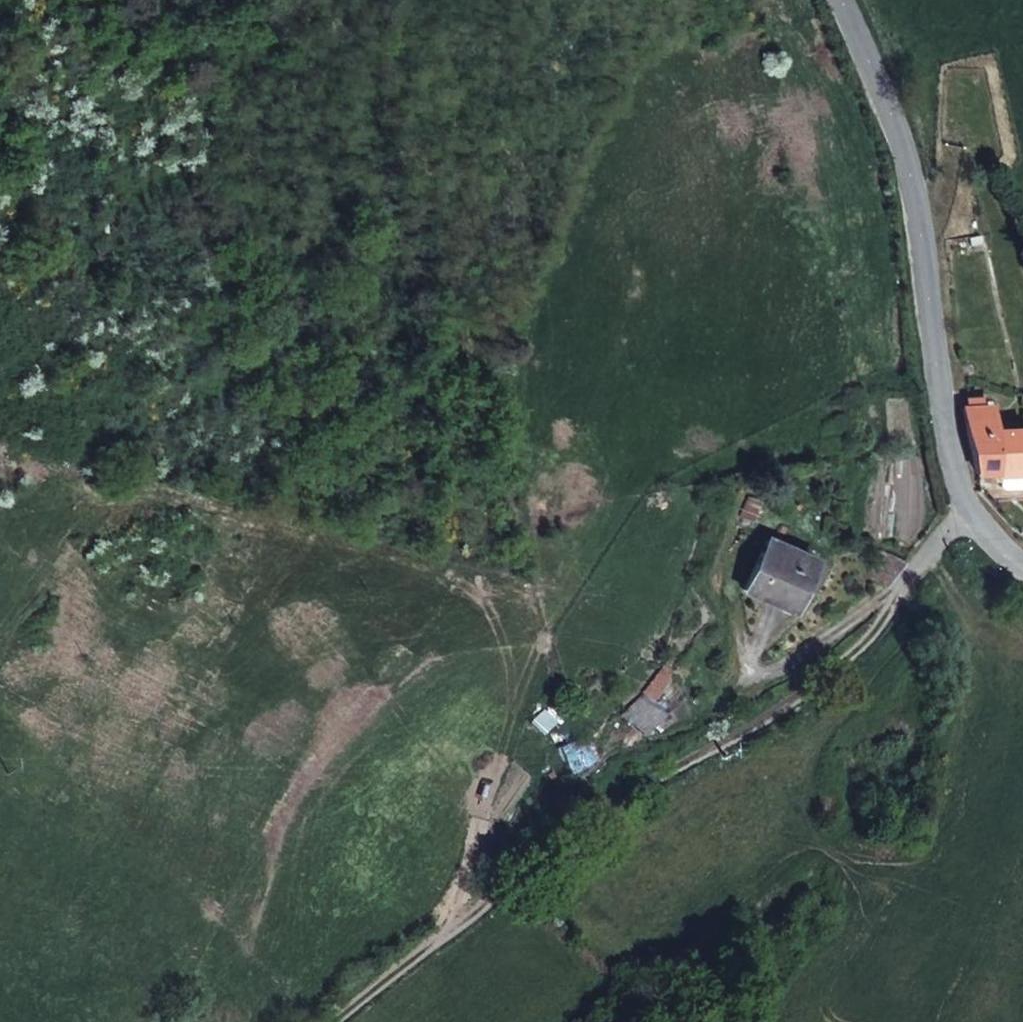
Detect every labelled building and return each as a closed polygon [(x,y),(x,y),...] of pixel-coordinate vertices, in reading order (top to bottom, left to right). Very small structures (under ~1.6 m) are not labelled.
[(974,477),(1022,474),(1022,434),(1022,429),(992,430),(990,402),(961,405),(974,477)] [(813,559),(767,538),(743,592),(789,612),(813,559)] [(662,670),(643,695),(651,702),(669,675),(662,670)] [(643,695),(620,716),(641,737),(652,727),(663,718),(651,702),(643,695)] [(561,717),(547,705),(528,725),(542,737),(561,717)] [(663,718),(669,725),(675,721),(669,714),(663,718)] [(663,718),(652,727),(657,734),(669,725),(663,718)] [(595,762),(586,736),(559,748),(568,775),(595,762)]
